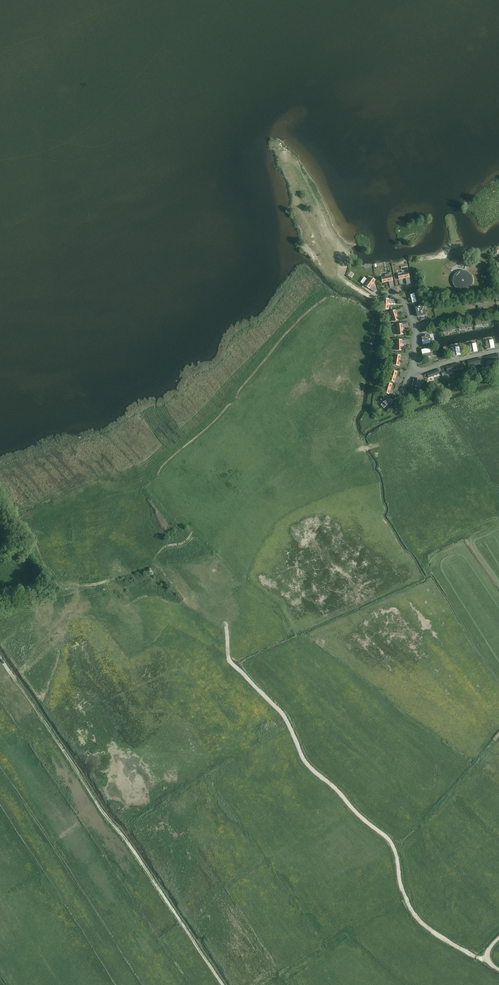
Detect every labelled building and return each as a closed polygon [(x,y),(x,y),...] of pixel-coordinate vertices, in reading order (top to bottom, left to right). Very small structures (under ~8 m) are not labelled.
[(410,283),(408,270),(402,272),(402,274),(398,275),(399,279),(406,278),(407,284),(410,283)] [(464,271),(463,271),(462,271),(460,271),(459,271),(458,272),(457,272),(456,273),(455,274),(454,276),(454,277),(453,278),(453,280),(453,281),(453,282),(453,283),(454,285),(454,286),(455,286),(455,287),(456,288),(457,289),(458,290),(460,290),(461,291),(462,291),(464,291),(465,291),(466,290),(468,290),(469,289),(470,288),(471,287),(471,286),(472,285),(472,284),(473,283),(473,282),(473,281),(473,279),(473,278),(472,277),(471,275),(471,274),(470,273),(469,272),(467,272),(466,271),(465,271),(464,271)] [(391,274),(385,275),(386,278),(382,279),(383,283),(389,282),(390,288),(394,287),(391,274)] [(374,292),(377,289),(372,285),(375,280),(372,278),(369,281),(367,279),(364,284),(374,292)] [(418,293),(410,295),(412,303),(420,301),(418,293)] [(395,303),(395,300),(382,299),(382,305),(384,305),(384,309),(388,309),(389,303),(395,303)] [(424,306),(416,308),(418,317),(426,315),(424,306)] [(399,320),(397,314),(403,312),(402,309),(389,313),(390,318),(393,317),(394,321),(399,320)] [(403,334),(403,328),(409,327),(408,324),(395,325),(396,331),(399,331),(399,335),(403,334)] [(430,335),(421,337),(423,345),(431,343),(430,335)] [(408,344),(408,340),(395,340),(395,346),(398,346),(398,350),(402,350),(402,344),(408,344)] [(493,340),(485,341),(487,349),(495,348),(493,340)] [(476,343),(469,344),(470,353),(478,351),(476,343)] [(459,346),(451,348),(453,356),(461,355),(459,346)] [(430,348),(421,350),(423,357),(431,356),(430,348)] [(407,357),(393,355),(392,360),(395,361),(395,365),(399,366),(400,359),(406,360),(407,357)] [(389,375),(387,381),(400,384),(401,380),(395,378),(397,372),(392,371),(392,375),(389,375)] [(423,380),(417,379),(417,380),(413,379),(412,386),(415,386),(415,387),(416,387),(415,390),(420,391),(421,384),(423,384),(423,380)] [(384,386),(382,392),(395,396),(396,392),(390,390),(392,384),(388,383),(386,387),(384,386)] [(381,399),(383,402),(383,403),(381,405),(384,408),(389,403),(390,404),(393,402),(389,397),(388,398),(385,395),(381,399)]
